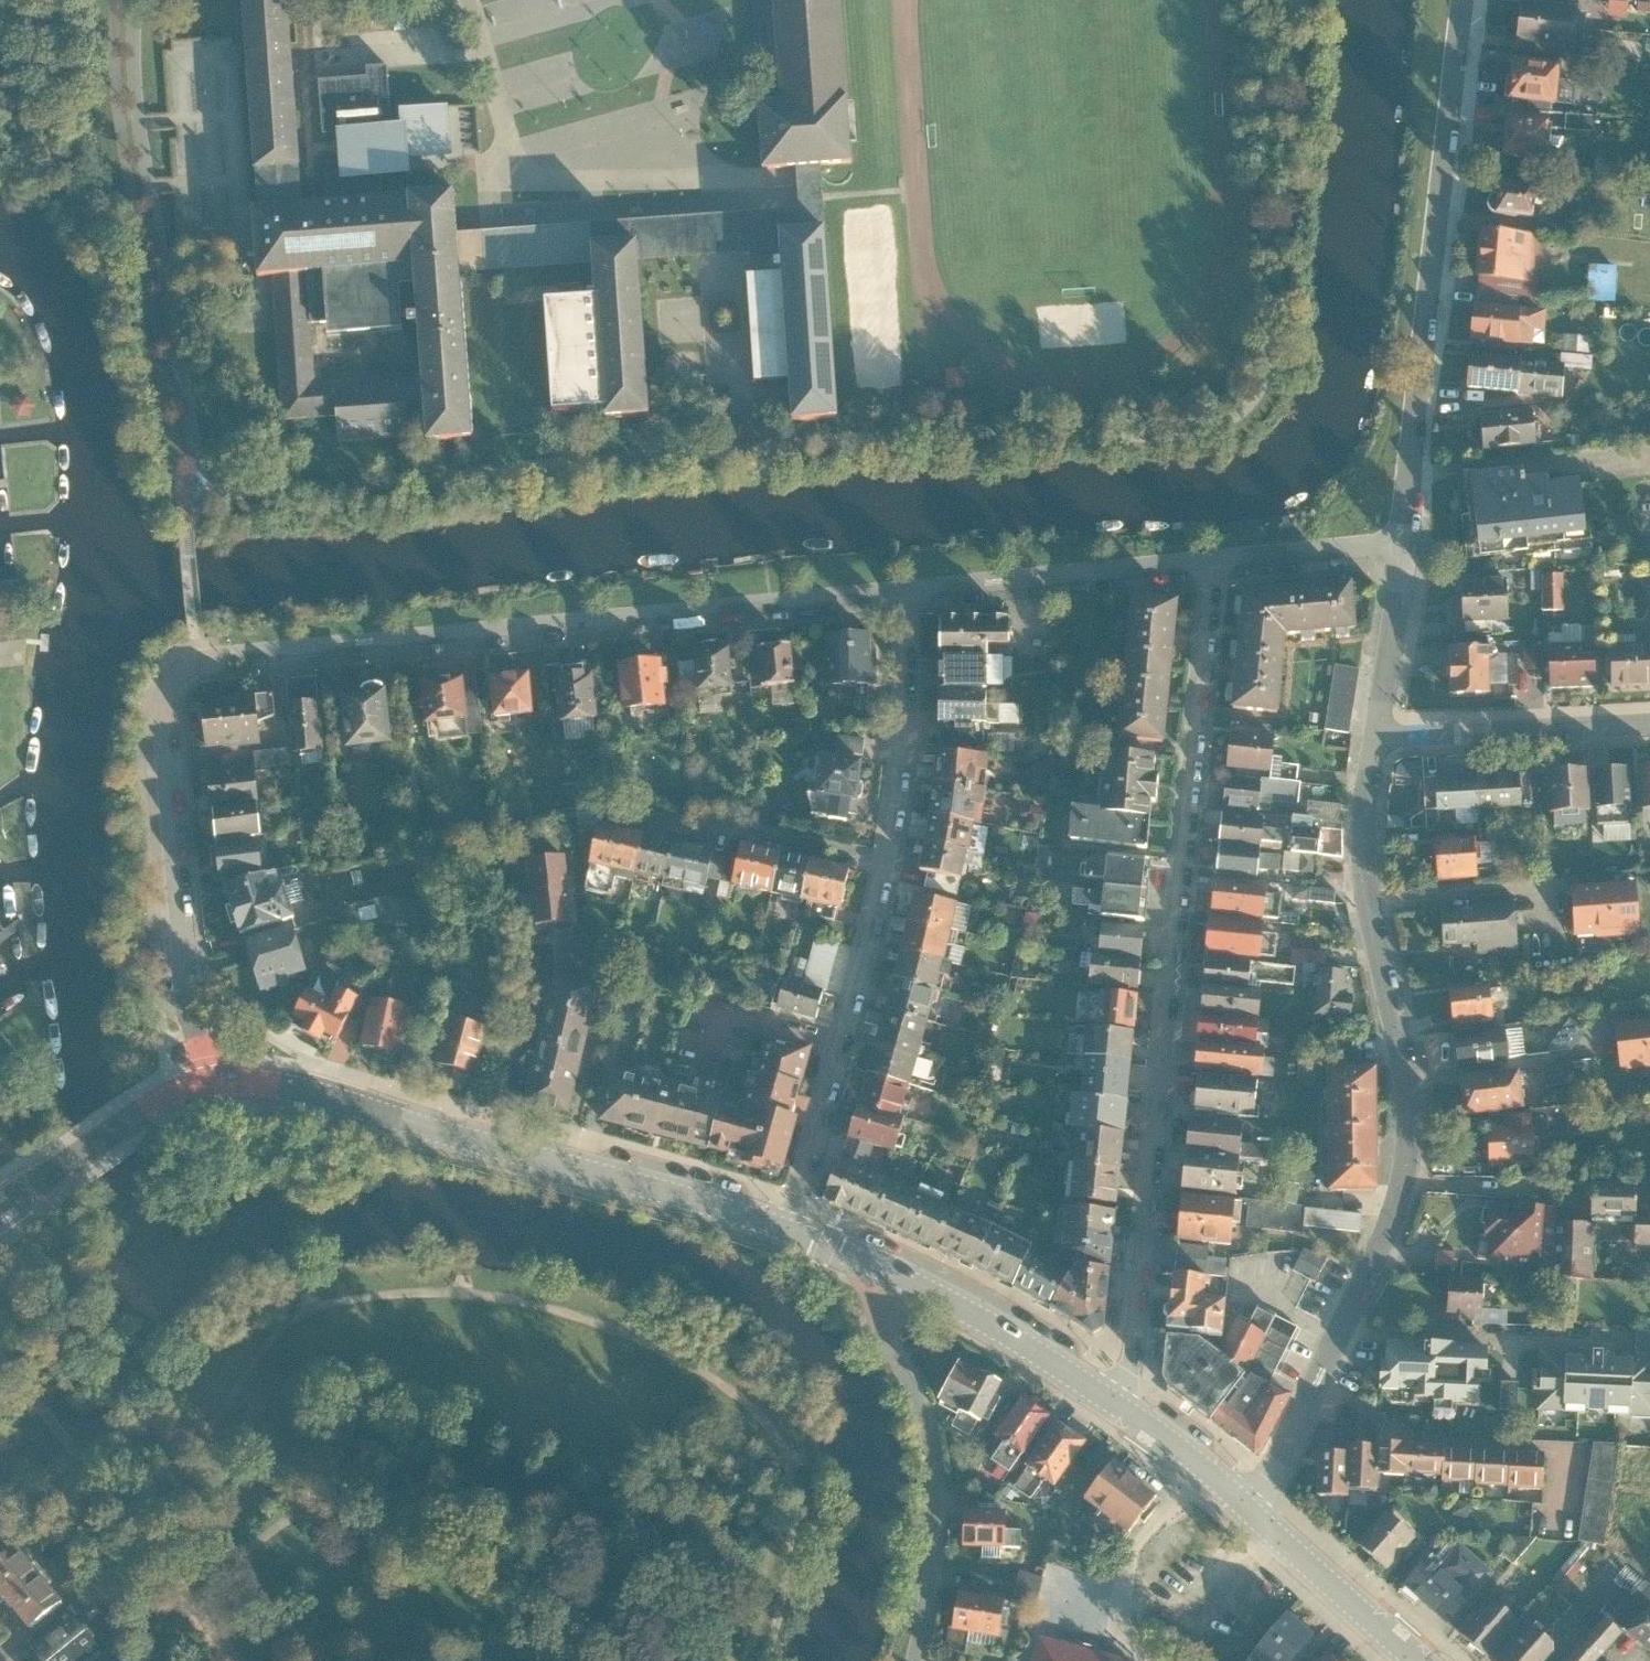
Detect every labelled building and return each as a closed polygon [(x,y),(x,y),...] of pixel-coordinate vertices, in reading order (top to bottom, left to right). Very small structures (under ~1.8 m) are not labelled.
[(797,167),(799,211),(470,231),(467,188),(384,193),(382,170),(324,174),(325,198),(311,199),(298,0),(243,0),(244,35),(257,204),(254,205),(256,242),(258,277),(272,276),(281,420),(335,417),(337,441),(407,437),(406,411),(437,409),(439,442),(487,439),(476,273),(604,265),(614,422),(664,419),(654,259),(793,250),(794,273),(757,275),(764,386),(803,383),(805,420),(854,417),(842,228),(827,229),(825,197),(825,193),(823,165),(797,167)] [(823,165),(861,163),(851,0),(758,0),(761,57),(778,56),(781,102),(760,103),(764,169),(797,167),(823,165)] [(1531,0),(1522,0),(1519,43),(1535,44),(1576,47),(1579,4),(1537,0),(1531,0)] [(1563,61),(1515,56),(1510,98),(1559,103),(1563,61)] [(1591,115),(1566,113),(1565,129),(1590,130),(1591,115)] [(1548,119),(1505,114),(1501,155),(1544,159),(1548,119)] [(1534,182),(1495,178),(1492,212),(1530,216),(1534,182)] [(1536,233),(1477,229),(1473,277),(1531,282),(1536,233)] [(1615,268),(1588,266),(1586,298),(1613,300),(1615,268)] [(1544,309),(1472,302),(1469,340),(1530,345),(1531,329),(1543,330),(1544,309)] [(1567,364),(1592,363),(1591,334),(1566,335),(1567,364)] [(1517,392),(1519,360),(1467,356),(1464,389),(1517,392)] [(1563,363),(1519,360),(1517,392),(1560,396),(1563,363)] [(943,369),(944,389),(963,388),(962,368),(943,369)] [(1530,410),(1478,415),(1481,450),(1534,445),(1530,410)] [(1504,540),(1588,532),(1583,480),(1550,483),(1549,476),(1525,480),(1524,468),(1473,473),(1478,557),(1505,554),(1504,540)] [(1564,608),(1564,572),(1543,572),(1543,608),(1564,608)] [(1541,574),(1519,574),(1519,632),(1541,632),(1541,574)] [(1505,580),(1460,582),(1461,623),(1507,621),(1505,580)] [(1230,669),(1225,712),(1277,717),(1285,637),(1318,633),(1352,629),(1349,584),(1318,586),(1237,593),(1234,627),(1230,669)] [(1127,665),(1176,670),(1183,601),(1135,596),(1127,665)] [(944,616),(942,656),(991,658),(991,645),(1013,645),(1014,618),(944,616)] [(871,634),(827,635),(828,687),(878,685),(878,650),(871,650),(871,634)] [(1593,644),(1547,645),(1548,688),(1594,687),(1593,644)] [(1609,645),(1610,688),(1649,686),(1649,644),(1609,645)] [(791,645),(758,648),(762,688),(794,685),(791,645)] [(1541,669),(1541,646),(1524,647),(1524,670),(1541,669)] [(733,689),(729,648),(693,652),(697,693),(733,689)] [(1493,648),(1451,648),(1451,697),(1493,695),(1493,683),(1522,681),(1522,657),(1493,659),(1493,648)] [(941,689),(989,691),(991,658),(942,656),(941,689)] [(1055,657),(1035,657),(1036,672),(1055,672),(1055,657)] [(659,661),(618,664),(622,708),(663,705),(659,661)] [(1348,732),(1358,668),(1334,664),(1324,728),(1348,732)] [(1176,670),(1127,665),(1119,739),(1168,745),(1176,670)] [(592,672),(553,675),(557,722),(596,718),(592,672)] [(528,673),(487,677),(491,719),(531,715),(528,673)] [(1035,675),(1005,675),(1005,689),(1035,689),(1035,675)] [(476,677),(461,679),(467,735),(482,734),(476,677)] [(461,679),(418,682),(421,725),(438,723),(439,741),(467,738),(467,735),(461,679)] [(941,689),(939,722),(988,724),(989,691),(941,689)] [(384,690),(336,694),(340,751),(388,747),(384,690)] [(767,691),(752,692),(752,701),(767,700),(767,691)] [(271,694),(198,700),(202,750),(257,745),(254,714),(273,712),(271,694)] [(321,752),(317,701),(287,704),(291,754),(321,752)] [(1274,737),(1228,732),(1223,768),(1269,774),(1274,737)] [(866,739),(838,735),(836,752),(863,755),(866,739)] [(287,749),(254,752),(255,768),(289,765),(287,749)] [(938,752),(936,784),(980,789),(982,772),(990,772),(991,756),(938,752)] [(864,760),(821,755),(816,798),(830,800),(828,819),(849,821),(851,802),(859,803),(864,760)] [(1160,762),(1106,757),(1101,816),(1154,821),(1160,762)] [(1629,807),(1628,767),(1593,768),(1594,808),(1629,807)] [(1636,768),(1637,808),(1649,808),(1649,767),(1636,768)] [(209,775),(213,807),(260,801),(256,769),(209,775)] [(1588,811),(1586,769),(1545,771),(1547,813),(1588,811)] [(1474,772),(1476,812),(1519,809),(1517,770),(1474,772)] [(1474,772),(1433,774),(1435,814),(1476,812),(1474,772)] [(1305,781),(1229,774),(1226,806),(1273,810),(1274,801),(1303,803),(1305,781)] [(936,784),(932,815),(976,824),(978,807),(987,808),(988,790),(980,789),(936,784)] [(1044,807),(1032,806),(1030,823),(1042,824),(1044,807)] [(215,813),(218,843),(265,838),(261,807),(215,813)] [(1154,821),(1101,816),(1075,814),(1071,844),(1151,854),(1154,821)] [(932,815),(926,843),(970,852),(976,824),(932,815)] [(1313,819),(1290,816),(1286,851),(1318,855),(1321,831),(1311,830),(1313,819)] [(1215,845),(1257,849),(1258,841),(1281,843),(1282,830),(1260,829),(1261,820),(1218,817),(1215,845)] [(1603,821),(1603,838),(1629,838),(1629,822),(1603,821)] [(641,835),(598,826),(589,868),(632,877),(641,835)] [(641,835),(632,877),(665,884),(674,842),(641,835)] [(1476,835),(1436,838),(1438,877),(1478,875),(1476,835)] [(257,841),(213,846),(217,882),(261,876),(257,841)] [(713,851),(674,842),(665,884),(704,893),(713,851)] [(970,852),(926,843),(920,872),(964,881),(970,852)] [(733,887),(766,895),(776,853),(742,845),(733,887)] [(1257,849),(1215,845),(1213,874),(1255,878),(1255,869),(1278,872),(1279,857),(1257,855),(1257,849)] [(803,903),(813,861),(776,853),(766,895),(803,903)] [(1153,863),(1099,857),(1098,866),(1088,865),(1087,879),(1107,881),(1107,890),(1150,895),(1153,863)] [(563,858),(525,863),(529,894),(567,890),(563,858)] [(803,903),(841,912),(851,870),(813,861),(803,903)] [(1036,868),(1023,865),(1019,880),(1033,883),(1036,868)] [(1036,879),(1079,884),(1081,874),(1037,868),(1036,879)] [(263,877),(221,888),(234,938),(291,922),(281,888),(267,892),(263,877)] [(1637,879),(1573,883),(1577,935),(1640,931),(1637,879)] [(1075,885),(1036,880),(1034,892),(1074,897),(1075,885)] [(1210,880),(1207,915),(1261,920),(1261,918),(1277,919),(1279,896),(1263,895),(1265,885),(1210,880)] [(1335,891),(1310,888),(1308,900),(1333,903),(1335,891)] [(572,923),(567,890),(529,894),(532,927),(572,923)] [(1146,925),(1150,895),(1107,890),(1106,895),(1076,892),(1074,907),(1104,910),(1103,920),(1146,925)] [(910,919),(955,930),(962,904),(917,892),(910,919)] [(387,899),(345,909),(340,935),(389,927),(447,936),(452,909),(387,899)] [(1469,914),(1435,915),(1436,952),(1473,949),(1473,957),(1512,954),(1509,901),(1469,903),(1469,914)] [(1299,915),(1282,914),(1282,923),(1298,924),(1299,915)] [(1262,923),(1207,918),(1203,955),(1258,960),(1259,957),(1272,959),(1274,935),(1261,935),(1262,923)] [(910,919),(901,951),(946,963),(955,930),(910,919)] [(1106,925),(1102,957),(1144,962),(1148,930),(1106,925)] [(295,932),(248,945),(265,997),(291,987),(289,981),(307,976),(295,932)] [(561,938),(566,978),(593,985),(584,935),(561,938)] [(827,991),(839,945),(815,939),(803,985),(827,991)] [(1323,952),(1292,950),(1291,962),(1322,965),(1323,952)] [(894,979),(939,991),(946,963),(901,951),(894,979)] [(1140,993),(1144,962),(1102,957),(1094,956),(1090,986),(1140,993)] [(1197,988),(1259,994),(1260,983),(1294,986),(1296,969),(1200,959),(1197,988)] [(345,974),(323,962),(290,1024),(300,1029),(298,1033),(318,1046),(321,1040),(335,1046),(356,1003),(336,992),(345,974)] [(637,998),(643,973),(627,969),(620,994),(637,998)] [(1347,973),(1318,971),(1314,1018),(1352,1021),(1353,985),(1347,985),(1347,973)] [(582,1049),(598,986),(593,985),(566,978),(553,975),(537,1038),(582,1049)] [(399,1058),(414,983),(391,979),(386,1005),(367,1001),(357,1049),(399,1058)] [(885,1012),(930,1024),(939,991),(894,979),(885,1012)] [(1035,988),(1017,979),(1006,1002),(1023,1011),(1035,988)] [(780,983),(773,1008),(815,1020),(823,995),(780,983)] [(1492,986),(1451,991),(1454,1023),(1495,1019),(1492,986)] [(1197,988),(1194,1016),(1256,1023),(1259,994),(1197,988)] [(1138,1032),(1141,998),(1103,995),(1101,1029),(1138,1032)] [(875,1049),(920,1061),(930,1024),(885,1012),(875,1049)] [(1550,1042),(1568,1053),(1585,1025),(1567,1014),(1550,1042)] [(1191,1041),(1253,1048),(1256,1023),(1194,1016),(1191,1041)] [(1619,1020),(1625,1067),(1649,1064),(1649,1016),(1619,1020)] [(432,1068),(474,1078),(487,1031),(439,1018),(431,1047),(438,1049),(432,1068)] [(1507,1026),(1458,1031),(1462,1065),(1511,1059),(1507,1026)] [(1137,1035),(1090,1030),(1087,1060),(1134,1065),(1137,1035)] [(753,1077),(800,1089),(811,1049),(763,1037),(753,1077)] [(521,1097),(567,1109),(582,1049),(537,1038),(521,1097)] [(1192,1045),(1189,1073),(1257,1080),(1260,1052),(1192,1045)] [(875,1049),(868,1077),(912,1089),(920,1061),(875,1049)] [(1130,1105),(1134,1065),(1087,1060),(1083,1100),(1130,1105)] [(1589,1064),(1571,1066),(1573,1083),(1574,1093),(1593,1090),(1589,1064)] [(1571,1066),(1543,1069),(1546,1086),(1573,1083),(1571,1066)] [(1520,1069),(1463,1076),(1467,1117),(1525,1110),(1520,1069)] [(611,1071),(597,1126),(654,1141),(668,1085),(611,1071)] [(1381,1178),(1378,1072),(1366,1073),(1346,1073),(1327,1074),(1329,1168),(1330,1195),(1382,1193),(1381,1178)] [(753,1077),(743,1112),(791,1124),(800,1089),(753,1077)] [(912,1089),(868,1077),(859,1108),(904,1120),(912,1089)] [(1257,1082),(1197,1077),(1193,1114),(1254,1120),(1257,1082)] [(725,1100),(668,1085),(654,1141),(710,1155),(723,1107),(725,1100)] [(1126,1139),(1130,1105),(1083,1100),(1074,1099),(1070,1133),(1079,1134),(1126,1139)] [(1487,1127),(1488,1169),(1533,1168),(1532,1140),(1549,1139),(1549,1132),(1569,1132),(1569,1125),(1586,1125),(1586,1104),(1530,1111),(1531,1119),(1508,1119),(1508,1127),(1487,1127)] [(743,1112),(723,1107),(710,1155),(784,1174),(797,1126),(791,1124),(743,1112)] [(904,1120),(859,1108),(849,1145),(875,1151),(894,1157),(904,1120)] [(1187,1121),(1183,1156),(1239,1162),(1267,1165),(1268,1149),(1241,1147),(1243,1127),(1187,1121)] [(1126,1139),(1079,1134),(1076,1168),(1123,1173),(1126,1139)] [(849,1145),(841,1164),(866,1175),(875,1151),(849,1145)] [(1183,1156),(1180,1191),(1236,1196),(1239,1162),(1183,1156)] [(866,1175),(841,1164),(822,1207),(850,1220),(888,1237),(920,1251),(952,1265),(985,1280),(1015,1293),(1031,1257),(1034,1250),(866,1175)] [(1119,1210),(1123,1173),(1076,1168),(1072,1205),(1119,1210)] [(1594,1187),(1594,1221),(1637,1220),(1636,1249),(1649,1249),(1649,1187),(1594,1187)] [(1539,1260),(1546,1200),(1511,1197),(1511,1200),(1486,1198),(1483,1233),(1488,1233),(1486,1254),(1539,1260)] [(1233,1206),(1177,1200),(1172,1242),(1176,1243),(1207,1246),(1228,1248),(1233,1206)] [(1303,1209),(1247,1203),(1244,1231),(1299,1237),(1303,1209)] [(1119,1214),(1067,1210),(1065,1238),(1116,1243),(1119,1214)] [(1361,1216),(1304,1210),(1303,1226),(1359,1231),(1361,1216)] [(1592,1278),(1593,1223),(1557,1222),(1556,1277),(1592,1278)] [(1114,1271),(1116,1243),(1065,1238),(1062,1267),(1114,1271)] [(1176,1243),(1173,1276),(1208,1280),(1223,1282),(1225,1261),(1206,1259),(1207,1246),(1176,1243)] [(1314,1283),(1327,1257),(1303,1245),(1290,1272),(1314,1283)] [(1456,1253),(1434,1252),(1433,1268),(1455,1269),(1456,1253)] [(1015,1293),(1053,1315),(1073,1280),(1031,1257),(1015,1293)] [(1112,1286),(1114,1274),(1078,1270),(1073,1280),(1053,1315),(1096,1342),(1107,1337),(1112,1286)] [(1208,1280),(1173,1276),(1166,1343),(1215,1346),(1220,1308),(1205,1306),(1208,1280)] [(1488,1277),(1452,1276),(1451,1313),(1486,1314),(1488,1277)] [(1239,1310),(1212,1364),(1240,1387),(1245,1378),(1277,1317),(1259,1308),(1239,1310)] [(1298,1328),(1277,1317),(1245,1378),(1267,1389),(1298,1328)] [(1491,1347),(1377,1343),(1375,1402),(1489,1406),(1491,1347)] [(1194,1350),(1160,1347),(1154,1388),(1157,1396),(1204,1430),(1240,1387),(1212,1364),(1194,1350)] [(1006,1373),(964,1351),(938,1398),(961,1409),(954,1423),(972,1433),(984,1412),(990,1416),(1005,1390),(999,1386),(1006,1373)] [(1539,1354),(1537,1410),(1649,1412),(1649,1357),(1539,1354)] [(1245,1378),(1240,1387),(1204,1430),(1248,1461),(1259,1460),(1288,1400),(1267,1389),(1245,1378)] [(1501,1381),(1501,1405),(1515,1405),(1516,1381),(1501,1381)] [(1054,1408),(1026,1389),(999,1428),(1008,1435),(991,1458),(1010,1471),(1054,1408)] [(1090,1433),(1060,1413),(1026,1463),(1029,1465),(1015,1486),(1033,1497),(1046,1477),(1056,1483),(1090,1433)] [(1593,1444),(1578,1542),(1604,1547),(1619,1444),(1593,1444)] [(1405,1446),(1376,1445),(1376,1449),(1374,1483),(1403,1484),(1403,1478),(1405,1446)] [(1441,1481),(1441,1452),(1441,1449),(1405,1446),(1403,1478),(1441,1481)] [(1374,1483),(1376,1449),(1345,1448),(1345,1452),(1343,1498),(1373,1499),(1374,1483)] [(1345,1452),(1321,1451),(1319,1502),(1343,1503),(1343,1498),(1345,1452)] [(1473,1489),(1475,1453),(1441,1452),(1441,1481),(1441,1488),(1473,1489)] [(1473,1489),(1508,1490),(1510,1454),(1475,1453),(1473,1489)] [(1543,1492),(1544,1455),(1510,1454),(1508,1490),(1543,1492)] [(1115,1465),(1088,1501),(1133,1532),(1160,1498),(1115,1465)] [(1009,1507),(965,1506),(964,1545),(1022,1546),(1022,1526),(1009,1526),(1009,1507)] [(1384,1573),(1415,1538),(1388,1514),(1357,1550),(1384,1573)] [(1517,1538),(1506,1551),(1517,1560),(1535,1539),(1517,1538)] [(1446,1625),(1491,1576),(1458,1547),(1441,1567),(1431,1559),(1403,1588),(1446,1625)] [(8,1595),(36,1628),(66,1602),(21,1550),(0,1568),(0,1595),(4,1599),(8,1595)] [(1621,1637),(1649,1601),(1649,1588),(1646,1584),(1633,1599),(1622,1590),(1599,1617),(1590,1610),(1581,1621),(1588,1627),(1588,1639),(1603,1622),(1621,1637)] [(1007,1595),(959,1587),(953,1625),(950,1624),(947,1647),(967,1650),(971,1628),(1001,1633),(1007,1595)] [(1482,1660),(1517,1622),(1493,1600),(1458,1638),(1482,1660)] [(1627,1637),(1649,1656),(1649,1609),(1627,1637)] [(34,1646),(47,1660),(81,1660),(105,1644),(78,1611),(34,1646)] [(1287,1614),(1245,1660),(1301,1660),(1318,1641),(1287,1614)] [(1621,1637),(1603,1622),(1588,1639),(1569,1660),(1600,1660),(1621,1637)] [(1044,1624),(1035,1660),(1128,1660),(1132,1644),(1044,1624)] [(1502,1660),(1551,1660),(1552,1648),(1530,1629),(1502,1660)] [(1333,1648),(1322,1660),(1347,1660),(1333,1648)]
